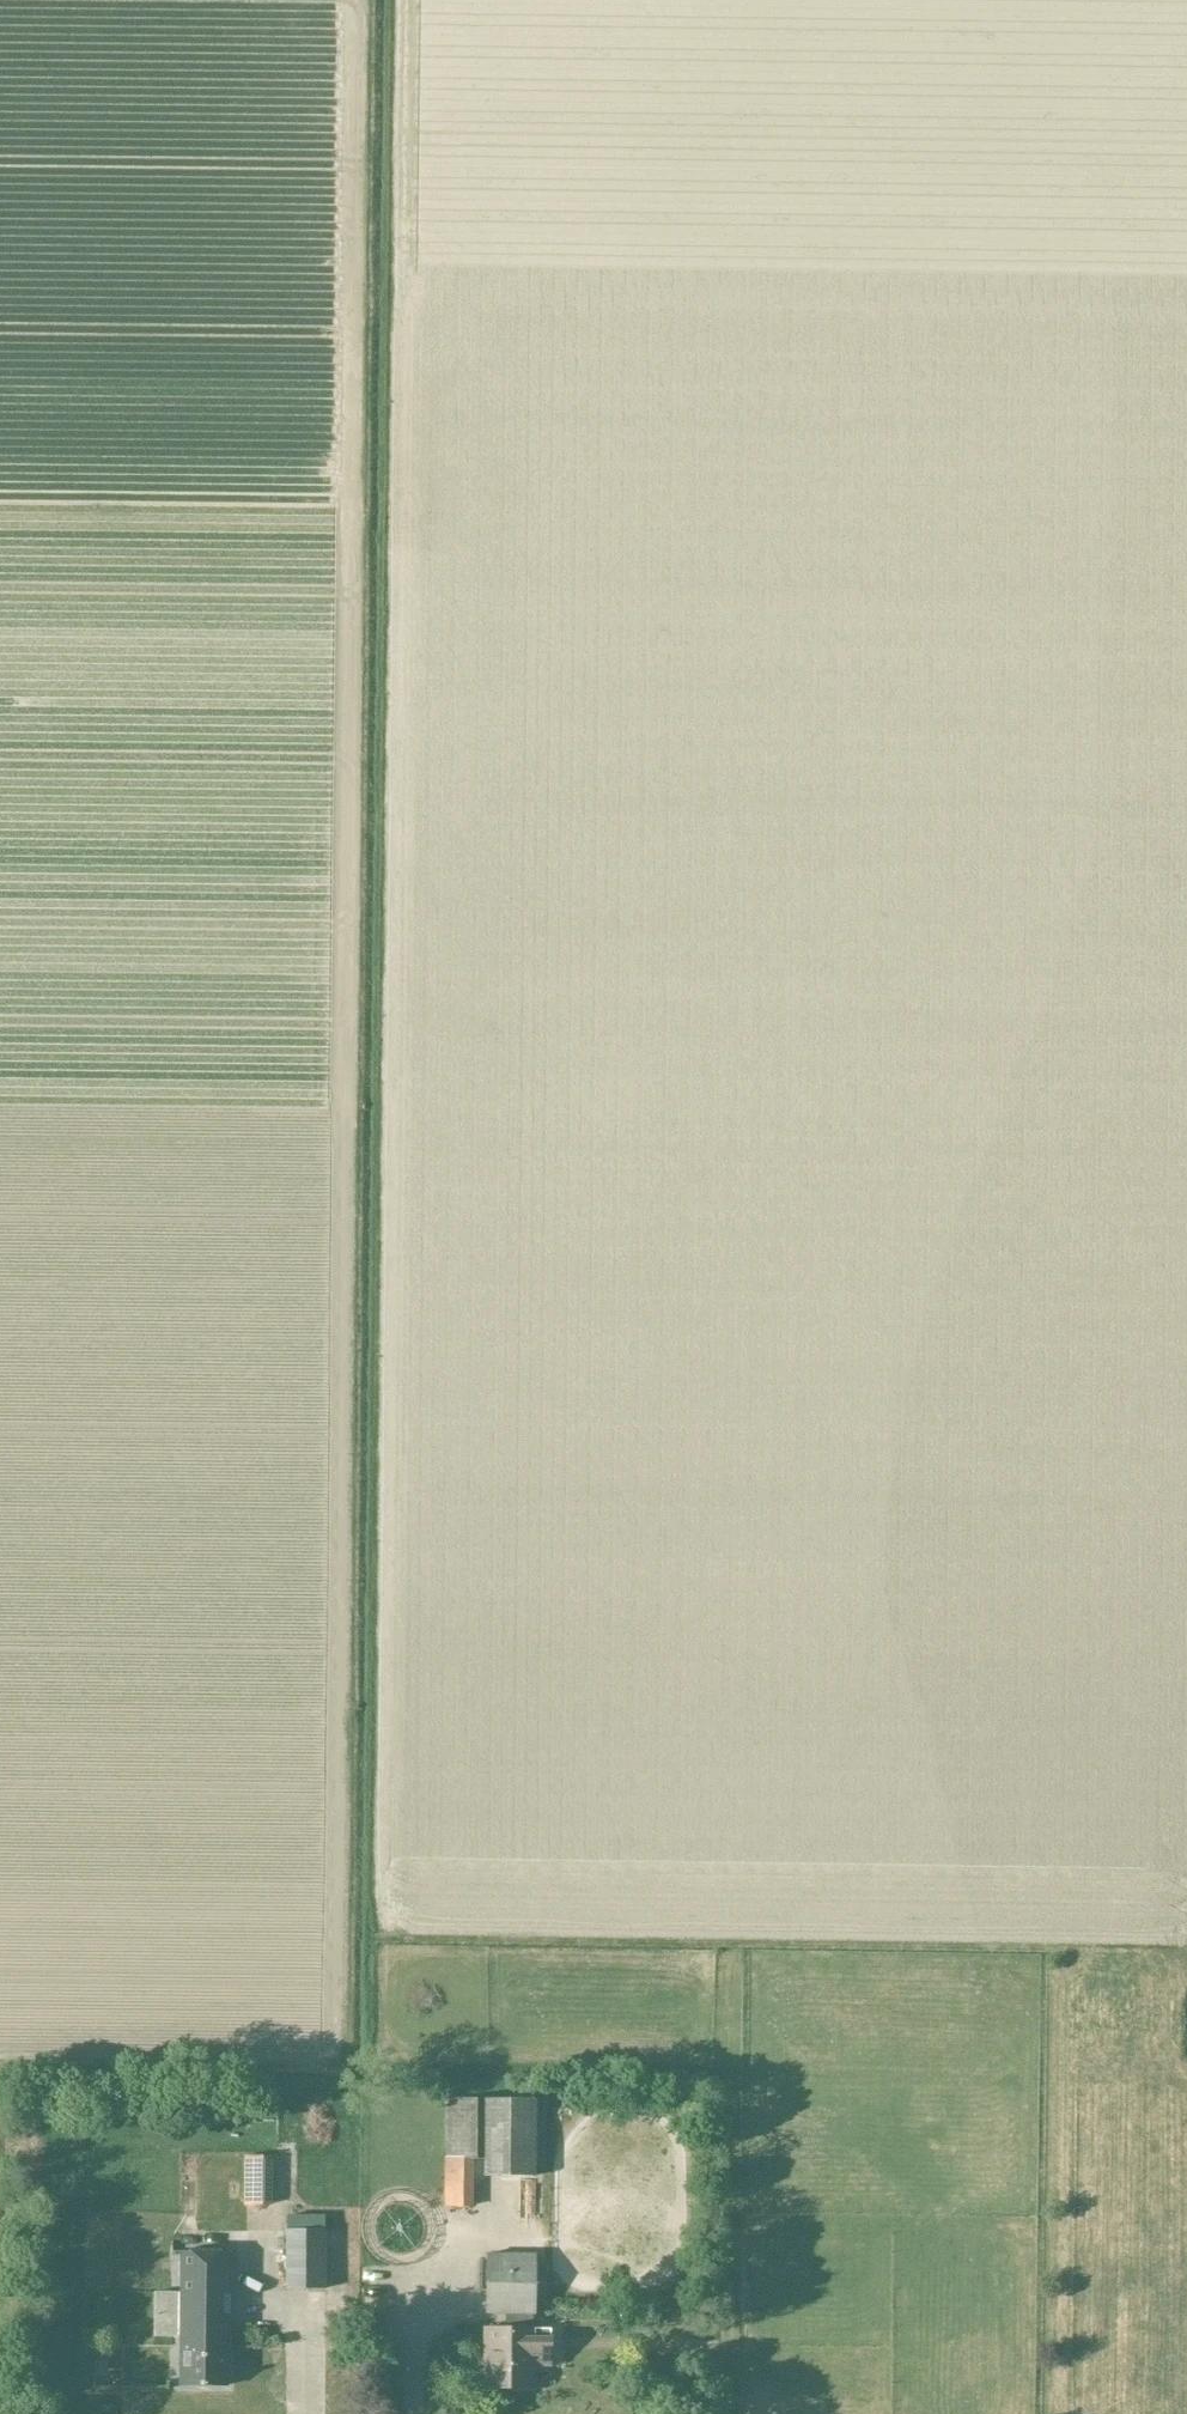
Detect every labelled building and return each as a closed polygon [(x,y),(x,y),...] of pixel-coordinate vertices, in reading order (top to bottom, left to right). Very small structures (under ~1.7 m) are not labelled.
[(546,2101),(534,2100),(444,2100),(443,2209),(471,2210),(471,2162),(485,2160),(484,2177),(545,2178),(546,2101)] [(271,2207),(272,2158),(243,2157),(243,2207),(271,2207)] [(325,2291),(325,2231),(285,2231),(285,2291),(325,2291)] [(227,2387),(228,2253),(180,2252),(179,2386),(227,2387)] [(530,2316),(533,2316),(533,2257),(485,2257),(485,2316),(508,2316),(508,2331),(485,2331),(485,2391),(532,2391),(532,2358),(548,2358),(549,2331),(530,2331),(530,2316)]
